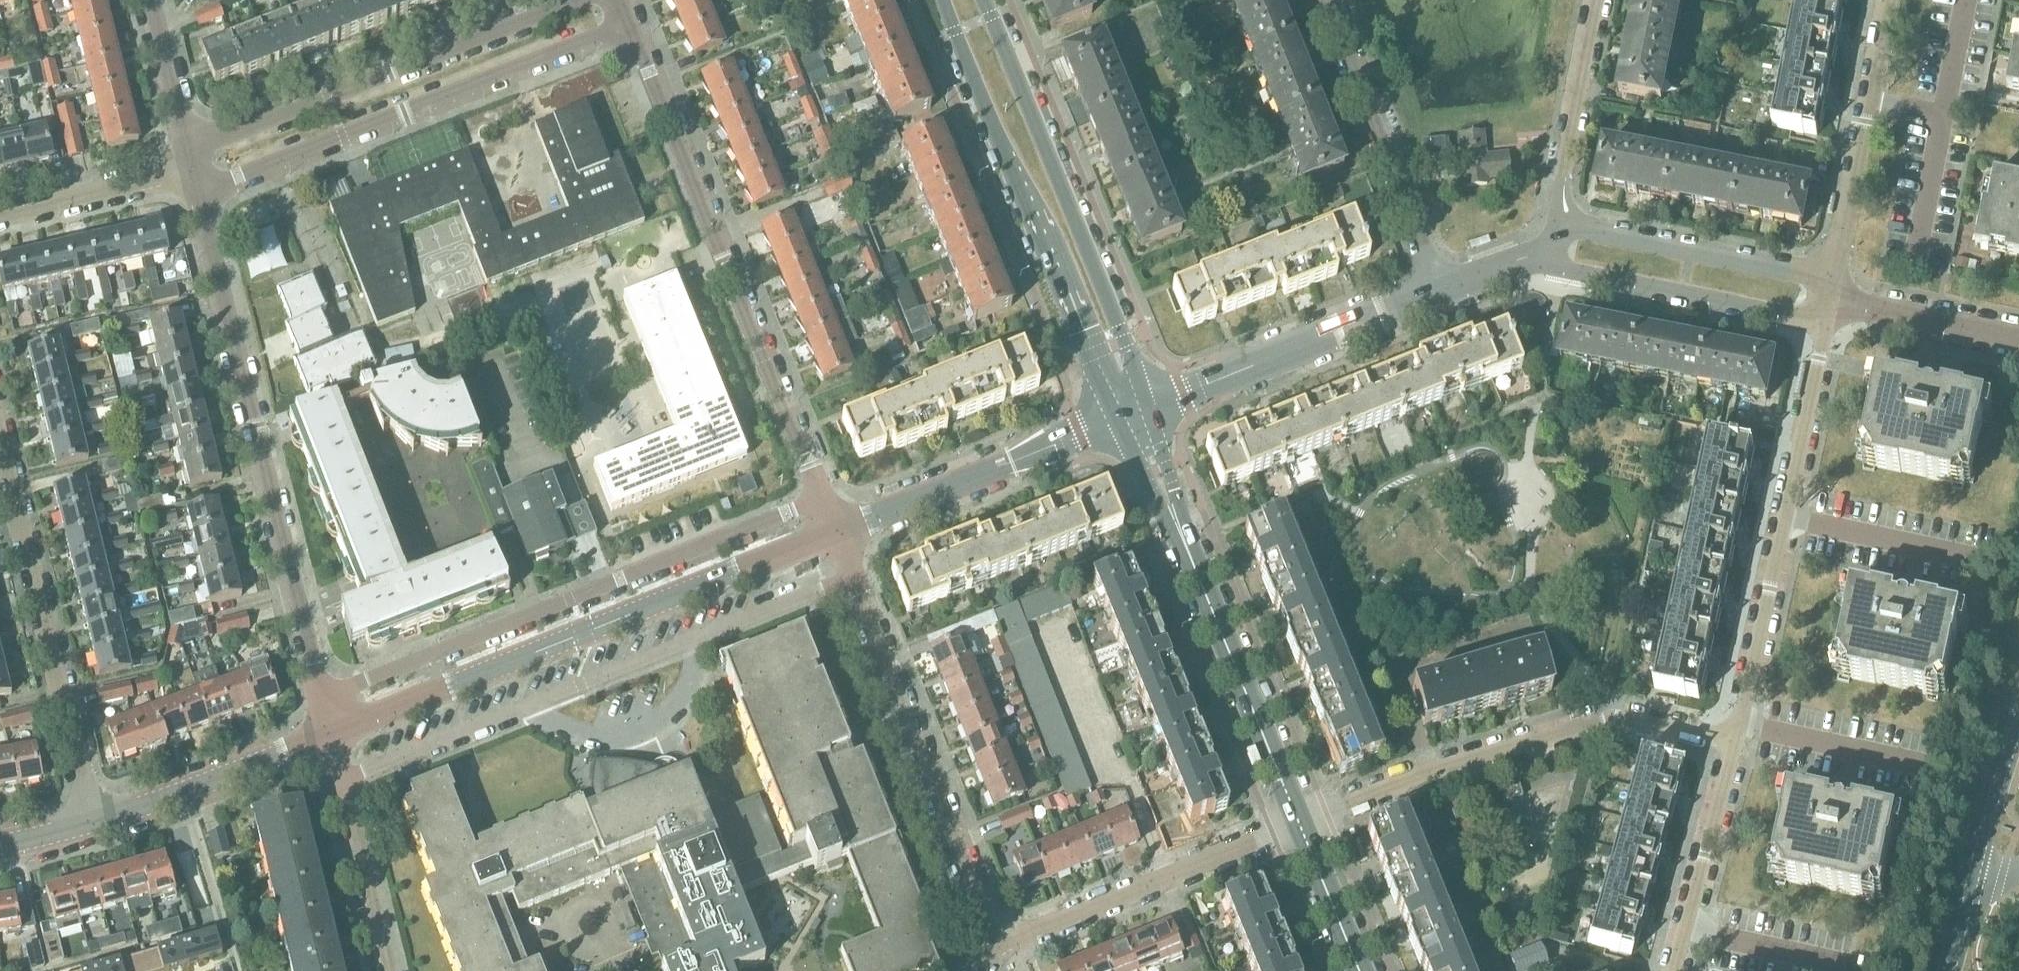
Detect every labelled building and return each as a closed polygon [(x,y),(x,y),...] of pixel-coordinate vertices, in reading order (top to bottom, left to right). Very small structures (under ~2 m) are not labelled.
[(74,11),(105,4),(104,0),(71,0),(74,11)] [(288,19),(303,56),(361,33),(348,0),(336,0),(288,19)] [(361,33),(420,10),(416,0),(348,0),(361,33)] [(420,10),(446,0),(416,0),(420,10)] [(676,10),(677,13),(706,2),(705,0),(670,0),(676,10)] [(845,8),(865,0),(842,0),(845,8)] [(845,8),(868,66),(906,50),(896,25),(893,17),(886,0),(865,0),(845,8)] [(1051,30),(1091,14),(1086,0),(1039,0),(1040,3),(1041,2),(1052,28),(1051,29),(1051,30)] [(1281,11),(1280,10),(1279,10),(1276,2),(1277,2),(1276,0),(1275,0),(1229,0),(1251,55),(1290,39),(1279,13),(1281,12),(1281,11)] [(1682,0),(1639,0),(1634,25),(1675,33),(1682,0)] [(1798,1),(1840,9),(1842,0),(1798,0),(1798,1)] [(1798,1),(1785,64),(1828,72),(1833,46),(1835,47),(1835,45),(1833,45),(1834,36),(1837,37),(1837,36),(1835,35),(1840,9),(1798,1)] [(706,2),(677,13),(680,20),(678,22),(684,30),(686,35),(714,24),(706,2)] [(771,2),(761,6),(766,20),(768,19),(774,17),(777,16),(771,2)] [(105,4),(74,11),(80,39),(112,31),(105,4)] [(46,5),(34,8),(37,21),(49,18),(46,5)] [(218,5),(194,15),(199,27),(223,17),(218,5)] [(1743,7),(1741,22),(1751,23),(1753,8),(1743,7)] [(49,18),(37,21),(40,34),(52,31),(49,18)] [(1185,33),(1196,29),(1191,18),(1181,22),(1185,33)] [(288,19),(229,42),(241,73),(244,79),(303,56),(288,19)] [(714,24),(686,35),(689,42),(687,43),(693,52),(694,54),(695,56),(695,55),(723,45),(714,24)] [(1662,102),(1675,33),(1634,25),(1629,53),(1627,53),(1627,54),(1628,54),(1626,63),(1625,63),(1625,64),(1627,65),(1622,92),(1620,91),(1619,93),(1662,102)] [(84,53),(76,55),(79,64),(86,62),(87,66),(118,58),(112,31),(80,39),(84,53)] [(1089,119),(1128,103),(1102,39),(1062,55),(1062,57),(1063,56),(1074,82),(1072,82),(1077,93),(1078,93),(1089,119)] [(1251,55),(1277,119),(1316,103),(1306,77),(1307,77),(1306,74),(1305,75),(1302,66),(1303,66),(1302,65),(1301,65),(1290,39),(1251,55)] [(229,42),(203,52),(215,83),(241,73),(229,42)] [(2016,44),(2007,88),(2018,90),(2018,45),(2016,44)] [(906,50),(868,66),(893,124),(930,109),(916,76),(906,50)] [(818,54),(801,60),(805,69),(811,83),(813,88),(829,81),(818,54)] [(792,55),(783,58),(787,69),(797,65),(792,55)] [(118,58),(87,66),(94,93),(125,86),(118,58)] [(10,59),(1,61),(1,62),(4,71),(5,71),(7,71),(13,69),(10,59)] [(54,61),(41,65),(44,77),(57,73),(54,61)] [(40,63),(28,65),(34,90),(46,87),(40,64),(40,63)] [(1824,98),(1828,72),(1785,64),(1773,126),(1793,131),(1793,132),(1804,134),(1804,133),(1817,136),(1817,134),(1816,134),(1821,109),(1823,109),(1823,108),(1821,107),(1822,99),(1825,99),(1825,98),(1824,98)] [(797,65),(787,69),(792,79),(801,75),(797,65)] [(731,66),(703,77),(706,85),(704,86),(711,95),(712,99),(740,88),(731,66)] [(13,69),(7,71),(9,81),(19,79),(17,68),(14,69),(13,69)] [(0,72),(0,83),(6,82),(9,81),(7,71),(5,71),(4,71),(0,72)] [(57,73),(44,77),(47,89),(60,86),(57,73)] [(740,88),(712,99),(715,106),(713,108),(719,117),(720,121),(748,110),(755,107),(746,85),(740,88)] [(125,86),(94,93),(100,121),(132,113),(125,86)] [(811,98),(798,103),(802,113),(815,108),(811,98)] [(1115,183),(1154,167),(1128,103),(1089,119),(1100,146),(1099,146),(1103,157),(1105,157),(1115,183)] [(1302,183),(1343,167),(1342,166),(1341,166),(1331,141),(1332,140),(1331,138),(1331,139),(1328,131),(1328,130),(1328,128),(1326,129),(1316,103),(1277,119),(1302,183)] [(71,105),(58,108),(63,129),(76,126),(71,105)] [(356,196),(330,207),(350,259),(364,293),(377,327),(401,318),(415,312),(399,229),(459,205),(476,249),(474,250),(486,284),(532,266),(644,222),(618,155),(607,160),(586,106),(554,119),(535,126),(570,212),(502,239),(473,167),(467,153),(380,187),(356,196)] [(815,108),(802,113),(806,123),(819,118),(815,108)] [(748,110),(720,121),(723,128),(721,130),(728,139),(729,143),(757,131),(748,110)] [(132,113),(100,121),(107,148),(137,141),(137,142),(139,142),(132,113)] [(76,126),(63,129),(70,157),(83,154),(76,126)] [(45,128),(19,134),(26,164),(48,159),(51,158),(51,159),(52,158),(45,128)] [(823,129),(812,134),(820,155),(831,151),(834,149),(825,128),(823,129)] [(757,131),(729,143),(732,150),(730,151),(737,161),(738,164),(766,153),(757,131)] [(939,131),(902,147),(926,205),(963,190),(953,165),(939,131)] [(0,139),(0,159),(2,169),(26,164),(19,134),(0,139)] [(1461,136),(1463,155),(1466,186),(1487,184),(1486,178),(1509,176),(1509,175),(1508,175),(1506,156),(1507,156),(1507,155),(1484,157),(1482,134),(1461,136)] [(1422,142),(1424,161),(1446,158),(1444,139),(1422,142)] [(1625,193),(1627,194),(1627,193),(1636,195),(1636,196),(1638,196),(1638,195),(1666,201),(1674,158),(1605,144),(1596,187),(1599,188),(1599,187),(1625,192),(1625,193)] [(831,151),(820,155),(825,166),(836,161),(831,151)] [(766,153),(738,164),(741,171),(738,173),(745,182),(746,186),(774,175),(766,153)] [(1693,207),(1695,208),(1696,206),(1704,208),(1704,209),(1705,209),(1705,208),(1733,214),(1742,171),(1674,158),(1666,201),(1694,206),(1693,207)] [(1140,247),(1141,249),(1181,232),(1154,167),(1115,183),(1126,210),(1125,210),(1129,221),(1131,221),(1141,247),(1140,247)] [(1761,220),(1763,220),(1764,220),(1771,221),(1771,222),(1774,222),(1774,221),(1801,227),(1810,184),(1742,171),(1733,214),(1761,219),(1761,220)] [(1995,173),(1989,203),(1984,202),(1976,246),(1992,249),(1993,246),(2007,249),(2006,254),(2018,256),(2018,178),(1995,173)] [(774,175),(746,186),(749,193),(747,194),(754,204),(755,207),(783,196),(774,175)] [(846,176),(823,185),(829,198),(851,189),(846,176)] [(926,205),(949,263),(987,248),(963,190),(926,205)] [(852,205),(842,209),(847,222),(857,218),(852,205)] [(791,217),(763,228),(765,234),(766,236),(764,238),(770,248),(772,251),(800,239),(791,217)] [(1363,242),(1361,239),(1353,217),(1310,234),(1312,239),(1296,245),(1294,238),(1290,239),(1309,287),(1333,277),(1330,269),(1341,265),(1342,268),(1369,257),(1364,247),(1366,247),(1364,242),(1363,242)] [(847,222),(835,227),(838,236),(844,233),(848,243),(865,236),(861,227),(857,218),(847,222)] [(1260,219),(1252,222),(1256,231),(1264,228),(1260,219)] [(143,227),(137,229),(144,259),(168,254),(164,236),(166,236),(164,227),(162,227),(160,221),(147,224),(147,226),(143,227)] [(124,232),(113,234),(120,265),(144,259),(137,229),(133,229),(133,227),(124,229),(124,232)] [(101,237),(90,240),(97,270),(120,265),(113,234),(110,235),(109,232),(100,234),(101,237)] [(800,239),(772,251),(775,258),(772,260),(779,270),(780,272),(808,260),(817,256),(820,255),(811,235),(800,239)] [(78,242),(67,245),(74,276),(97,270),(90,240),(87,240),(86,237),(77,239),(78,242)] [(1273,249),(1233,265),(1249,305),(1274,295),(1273,292),(1281,288),(1284,296),(1309,287),(1290,239),(1288,241),(1291,247),(1275,253),(1273,249)] [(54,248),(43,250),(50,281),(74,276),(67,245),(63,246),(63,243),(54,245),(54,248)] [(31,253),(20,256),(27,286),(50,281),(43,250),(40,251),(39,248),(30,250),(31,253)] [(974,322),(1011,307),(987,248),(949,263),(974,322)] [(870,250),(860,254),(864,264),(874,259),(870,250)] [(0,260),(0,279),(3,292),(27,286),(20,256),(17,256),(16,253),(7,255),(8,258),(0,260)] [(874,259),(864,264),(868,275),(879,270),(874,259)] [(808,260),(780,272),(783,280),(781,281),(788,290),(789,294),(817,283),(808,260)] [(1189,329),(1200,324),(1215,318),(1213,315),(1222,311),(1224,315),(1249,305),(1233,265),(1200,278),(1173,288),(1183,314),(1182,314),(1184,319),(1184,318),(1189,329)] [(155,269),(147,271),(154,303),(179,298),(176,285),(160,289),(158,284),(155,269)] [(132,275),(123,277),(126,291),(135,289),(132,275)] [(312,275),(277,290),(277,291),(279,295),(280,295),(284,306),(284,307),(285,307),(290,319),(289,319),(291,323),(285,325),(287,330),(288,330),(293,342),(292,342),(293,343),(298,354),(297,354),(299,358),(293,361),(296,366),(301,377),(300,377),(301,379),(301,378),(306,390),(308,395),(330,386),(333,391),(356,381),(353,376),(376,367),(374,362),(369,350),(369,349),(368,349),(363,337),(364,337),(362,333),(335,344),(334,340),(333,340),(322,314),(321,310),(326,307),(324,303),(319,292),(319,291),(318,291),(314,280),(312,275)] [(594,468),(611,511),(747,457),(701,343),(675,279),(623,299),(624,300),(677,434),(594,468)] [(108,280),(100,282),(103,297),(112,295),(108,280)] [(817,283),(789,294),(792,301),(790,303),(797,313),(798,316),(825,305),(817,283)] [(85,286),(76,288),(80,302),(88,300),(85,286)] [(887,290),(877,295),(882,307),(893,303),(887,290)] [(61,291),(53,293),(56,307),(65,305),(61,291)] [(38,296),(29,298),(33,313),(41,311),(38,296)] [(825,305),(798,316),(801,323),(799,324),(805,333),(807,337),(834,327),(847,322),(838,300),(825,305)] [(15,302),(6,304),(9,318),(18,316),(15,302)] [(893,303),(882,307),(891,328),(901,324),(893,303)] [(923,306),(903,314),(911,334),(931,326),(927,315),(923,306)] [(181,314),(149,322),(149,323),(150,323),(156,345),(186,338),(181,315),(181,314)] [(131,318),(107,324),(110,334),(124,330),(126,337),(140,334),(138,325),(133,326),(131,318)] [(1571,318),(1570,318),(1562,360),(1629,373),(1638,332),(1610,326),(1610,325),(1609,325),(1608,326),(1600,325),(1600,323),(1599,323),(1598,324),(1571,319),(1571,318)] [(98,320),(69,327),(72,340),(101,333),(98,320)] [(834,327),(807,337),(810,345),(808,346),(814,355),(816,359),(843,349),(856,343),(847,322),(834,327)] [(901,324),(891,328),(894,338),(895,338),(900,350),(901,350),(910,346),(901,324)] [(956,327),(939,334),(943,343),(960,336),(956,327)] [(1461,392),(1479,385),(1522,368),(1512,343),(1513,343),(1511,338),(1510,338),(1505,328),(1479,338),(1480,340),(1472,344),(1469,336),(1443,347),(1461,392)] [(1667,337),(1667,336),(1666,336),(1665,338),(1638,332),(1629,373),(1698,387),(1706,346),(1678,340),(1678,339),(1677,338),(1677,340),(1667,338),(1667,337)] [(186,338),(156,345),(161,369),(192,362),(186,338)] [(895,338),(884,343),(889,355),(900,350),(895,338)] [(30,349),(28,349),(28,350),(29,350),(34,373),(65,365),(59,343),(60,342),(60,341),(30,349)] [(1735,350),(1734,350),(1734,351),(1706,346),(1698,387),(1766,400),(1775,358),(1774,357),(1774,359),(1746,354),(1746,352),(1745,352),(1745,353),(1735,351),(1735,350)] [(1021,347),(962,371),(978,412),(1004,401),(1003,399),(1011,396),(1012,398),(1038,388),(1034,378),(1035,377),(1033,372),(1032,373),(1021,347)] [(1442,400),(1461,392),(1443,347),(1417,357),(1420,365),(1413,368),(1412,365),(1385,375),(1402,416),(1442,400)] [(144,348),(130,352),(132,360),(146,357),(144,348)] [(843,349),(816,359),(818,366),(816,367),(822,377),(823,378),(824,380),(851,370),(843,349)] [(89,350),(75,353),(77,362),(92,358),(89,350)] [(192,362),(161,369),(163,377),(167,393),(198,385),(192,362)] [(65,365),(34,373),(40,396),(70,389),(65,365)] [(336,400),(289,418),(297,440),(351,576),(355,584),(358,592),(367,589),(371,599),(362,603),(378,644),(389,640),(402,635),(414,630),(420,627),(445,617),(491,599),(509,592),(493,551),(499,548),(463,454),(481,447),(478,438),(461,393),(450,366),(360,390),(336,400)] [(962,371),(903,395),(921,440),(947,430),(944,422),(951,419),(952,422),(978,412),(962,371)] [(150,372),(135,375),(137,384),(152,380),(150,372)] [(95,374),(81,377),(83,386),(97,382),(95,374)] [(1402,416),(1385,375),(1359,386),(1360,388),(1352,391),(1351,389),(1325,399),(1341,439),(1402,416)] [(1877,380),(1869,379),(1866,396),(1873,398),(1871,411),(1872,411),(1864,448),(1859,447),(1856,459),(1865,461),(1863,469),(1875,472),(1876,467),(1901,473),(1901,472),(1927,478),(1952,484),(1951,489),(1963,491),(1965,483),(1973,485),(1976,473),(1971,472),(1979,435),(1980,435),(1983,422),(1991,424),(1995,406),(1987,404),(1987,403),(1966,399),(1967,397),(1944,392),(1942,397),(1937,396),(1938,395),(1926,392),(1926,393),(1921,392),(1922,387),(1899,382),(1898,384),(1877,380)] [(198,385),(167,393),(173,416),(203,409),(198,385)] [(70,389),(40,396),(46,420),(76,412),(70,389)] [(116,393),(101,397),(103,406),(119,402),(116,393)] [(903,395),(843,420),(852,444),(851,445),(854,450),(858,460),(885,449),(884,446),(892,443),(895,451),(921,440),(903,395)] [(101,397),(87,401),(89,409),(103,406),(101,397)] [(1282,463),(1341,439),(1325,399),(1300,409),(1300,412),(1293,415),(1292,412),(1266,423),(1282,463)] [(135,402),(125,404),(127,416),(138,413),(135,402)] [(203,409),(173,416),(179,440),(209,433),(205,415),(203,409)] [(76,412),(46,420),(51,444),(82,436),(76,412)] [(161,419),(147,423),(149,431),(163,428),(161,419)] [(107,421),(92,424),(94,433),(109,429),(107,421)] [(1222,487),(1282,463),(1266,423),(1240,433),(1241,436),(1233,439),(1232,436),(1206,447),(1210,457),(1209,457),(1211,462),(1212,462),(1222,487)] [(209,433),(179,440),(184,464),(215,456),(209,433)] [(82,436),(51,444),(57,467),(56,467),(56,468),(88,460),(88,459),(87,459),(82,436)] [(1746,485),(1746,484),(1747,483),(1744,482),(1746,474),(1749,475),(1749,474),(1749,473),(1746,472),(1752,446),(1741,443),(1741,442),(1733,441),(1733,442),(1709,437),(1696,501),(1738,510),(1744,484),(1746,485)] [(167,443),(153,446),(155,455),(169,452),(167,443)] [(113,445),(98,448),(100,457),(115,454),(113,445)] [(215,456),(184,464),(190,487),(189,487),(189,488),(221,480),(221,479),(220,479),(215,456)] [(127,457),(103,463),(106,476),(130,470),(127,457)] [(490,459),(471,467),(498,536),(512,531),(515,537),(519,536),(529,562),(536,559),(547,555),(565,547),(558,530),(568,526),(569,523),(565,513),(566,513),(552,477),(542,481),(542,482),(505,496),(490,459)] [(173,467),(158,470),(160,479),(175,475),(173,467)] [(85,481),(53,489),(53,490),(54,490),(59,512),(90,505),(84,482),(85,482),(85,481)] [(1071,501),(1087,541),(1122,527),(1106,487),(1071,501)] [(115,490),(100,493),(102,502),(117,498),(115,490)] [(160,497),(137,503),(140,516),(164,510),(160,497)] [(1261,497),(1244,504),(1248,514),(1265,507),(1261,497)] [(1071,501),(1045,511),(1046,514),(1038,517),(1037,514),(1011,524),(1027,565),(1087,541),(1071,501)] [(1696,501),(1683,563),(1725,572),(1730,547),(1733,547),(1733,546),(1734,545),(1731,545),(1732,537),(1735,538),(1735,536),(1733,535),(1738,510),(1696,501)] [(218,502),(186,510),(186,511),(187,511),(193,534),(223,526),(218,503),(218,502)] [(90,505),(59,512),(65,536),(96,528),(90,505)] [(120,513),(106,517),(108,525),(122,522),(120,513)] [(175,513),(161,517),(163,525),(177,522),(175,513)] [(1269,590),(1305,576),(1281,515),(1265,521),(1245,530),(1269,590)] [(1011,524),(985,535),(986,537),(978,541),(975,533),(949,544),(968,589),(1027,565),(1011,524)] [(223,526),(193,534),(199,557),(229,549),(223,526)] [(96,528),(65,536),(71,559),(102,552),(98,539),(96,528)] [(126,537),(112,540),(114,549),(128,545),(126,537)] [(167,540),(151,544),(153,553),(169,549),(183,545),(181,537),(167,540)] [(1662,545),(1652,543),(1649,555),(1660,557),(1662,545)] [(918,562),(891,572),(895,583),(894,583),(897,588),(907,613),(968,589),(949,544),(923,554),(926,561),(919,564),(918,562)] [(229,549),(199,557),(201,566),(201,568),(205,581),(235,573),(232,560),(229,549)] [(102,552),(71,559),(77,583),(107,576),(102,552)] [(132,560),(118,564),(120,573),(134,569),(132,560)] [(187,560),(173,564),(175,572),(189,569),(187,560)] [(1719,610),(1719,609),(1720,608),(1717,608),(1719,600),(1721,600),(1722,599),(1719,598),(1725,572),(1683,563),(1669,626),(1711,635),(1717,610),(1719,610)] [(1129,565),(1108,574),(1107,571),(1099,574),(1101,577),(1092,580),(1117,641),(1154,626),(1129,565)] [(235,573),(205,581),(210,603),(209,603),(210,604),(242,596),(241,595),(241,596),(235,573)] [(107,576),(77,583),(83,606),(113,599),(107,576)] [(1329,636),(1305,576),(1269,590),(1294,650),(1329,636)] [(138,584),(124,588),(126,596),(140,593),(138,584)] [(193,584),(178,587),(181,596),(195,592),(193,584)] [(1053,589),(1061,611),(1073,607),(1065,585),(1053,589)] [(1053,589),(1041,594),(1050,616),(1061,611),(1053,589)] [(1852,592),(1844,590),(1840,608),(1848,610),(1845,623),(1846,623),(1838,660),(1834,659),(1831,671),(1838,672),(1839,674),(1838,681),(1849,683),(1850,679),(1876,684),(1876,683),(1902,689),(1902,690),(1927,695),(1926,700),(1938,702),(1940,696),(1941,695),(1948,696),(1951,684),(1946,683),(1954,646),(1955,646),(1958,633),(1966,635),(1970,617),(1962,616),(1962,615),(1941,610),(1942,608),(1918,603),(1917,608),(1912,607),(1912,606),(1901,603),(1901,604),(1896,603),(1897,598),(1874,593),(1873,595),(1852,590),(1852,592)] [(1029,598),(1038,621),(1050,616),(1041,594),(1029,598)] [(1018,603),(1022,614),(1026,625),(1038,621),(1029,598),(1018,603)] [(113,599),(83,606),(89,630),(119,623),(113,599)] [(993,613),(998,624),(1022,614),(1018,603),(993,613)] [(159,604),(130,611),(132,620),(161,612),(159,604)] [(193,609),(168,615),(171,628),(196,622),(193,609)] [(962,638),(998,624),(993,613),(929,637),(934,649),(931,650),(940,673),(971,661),(962,638)] [(1027,627),(1026,625),(1022,614),(998,624),(1004,639),(1006,646),(1007,649),(1032,639),(1027,627)] [(247,616),(226,621),(229,633),(250,628),(247,616)] [(226,621),(215,623),(219,636),(229,633),(226,621)] [(119,623),(89,630),(95,654),(125,646),(119,623)] [(209,625),(201,627),(204,639),(212,637),(209,625)] [(1179,686),(1165,652),(1154,626),(1117,641),(1142,701),(1179,686)] [(1669,626),(1656,689),(1679,694),(1678,695),(1686,697),(1686,696),(1700,699),(1700,698),(1698,697),(1703,672),(1706,673),(1706,671),(1704,670),(1706,663),(1708,663),(1709,661),(1706,661),(1711,635),(1669,626)] [(171,628),(170,636),(182,639),(184,631),(171,628)] [(150,631),(136,635),(138,643),(152,640),(150,631)] [(170,636),(167,645),(180,648),(182,639),(170,636)] [(1352,696),(1329,636),(1294,650),(1318,710),(1352,696)] [(869,909),(879,935),(841,950),(849,970),(917,970),(937,963),(923,929),(919,931),(916,923),(927,918),(862,756),(849,761),(839,737),(843,735),(821,680),(817,681),(814,673),(818,672),(804,638),(781,647),(779,643),(747,656),(749,660),(725,669),(742,711),(738,713),(793,850),(802,846),(808,862),(812,861),(816,870),(826,866),(828,872),(843,867),(840,860),(848,857),(869,909)] [(990,645),(992,652),(1006,646),(1004,639),(990,645)] [(1007,649),(1010,655),(1012,660),(1037,650),(1032,639),(1007,649)] [(125,646),(95,654),(100,676),(99,676),(100,677),(132,669),(132,668),(131,668),(125,646)] [(996,661),(1010,655),(1007,649),(1006,646),(992,652),(996,661)] [(1540,649),(1476,668),(1488,708),(1552,689),(1540,649)] [(1041,662),(1037,650),(1012,660),(1016,672),(1041,662)] [(156,654),(141,658),(144,666),(158,663),(156,654)] [(250,663),(240,667),(244,676),(255,706),(278,698),(277,696),(280,695),(276,685),(273,686),(267,669),(271,668),(267,657),(250,663)] [(971,661),(940,673),(949,695),(980,683),(971,661)] [(1016,672),(1021,684),(1046,673),(1041,662),(1016,672)] [(1425,727),(1488,708),(1476,668),(1413,687),(1425,727)] [(0,672),(0,697),(12,694),(12,693),(11,693),(5,671),(0,672)] [(1010,671),(999,675),(1003,685),(1013,681),(1010,671)] [(1050,685),(1046,673),(1021,684),(1025,695),(1050,685)] [(244,676),(221,685),(232,715),(255,706),(244,676)] [(155,677),(145,680),(148,692),(158,689),(155,677)] [(145,680),(135,682),(138,694),(148,692),(145,680)] [(130,683),(97,691),(99,703),(133,695),(130,683)] [(949,695),(958,718),(989,706),(980,683),(949,695)] [(221,685),(198,693),(209,723),(232,715),(221,685)] [(1055,697),(1050,685),(1025,695),(1030,707),(1055,697)] [(1203,745),(1189,711),(1179,686),(1142,701),(1166,761),(1203,745)] [(198,693),(176,702),(187,732),(209,723),(198,693)] [(1018,694),(1009,697),(1013,707),(1022,703),(1018,694)] [(1377,757),(1352,696),(1318,710),(1343,770),(1377,757)] [(1060,708),(1055,697),(1030,707),(1034,718),(1060,708)] [(176,702),(154,710),(165,740),(187,732),(176,702)] [(958,718),(967,740),(998,728),(989,706),(958,718)] [(1064,720),(1060,708),(1034,718),(1039,730),(1064,720)] [(30,709),(14,713),(18,725),(33,722),(30,709)] [(154,710),(131,718),(143,751),(164,743),(164,744),(165,744),(166,744),(164,740),(165,740),(154,710)] [(0,716),(0,721),(2,729),(18,725),(14,713),(0,716)] [(1027,716),(1018,720),(1021,729),(1031,725),(1027,716)] [(131,718),(108,727),(115,747),(112,748),(116,758),(119,757),(121,761),(121,760),(122,760),(122,759),(143,751),(131,718)] [(1069,731),(1064,720),(1039,730),(1044,741),(1069,731)] [(998,728),(967,740),(976,763),(1007,751),(998,728)] [(1074,743),(1069,731),(1044,741),(1048,753),(1074,743)] [(1036,739),(1027,742),(1031,751),(1039,747),(1036,739)] [(1048,753),(1053,765),(1078,754),(1074,743),(1048,753)] [(1191,821),(1200,818),(1207,814),(1228,806),(1203,745),(1166,761),(1191,821)] [(35,748),(11,753),(17,784),(41,780),(41,778),(41,777),(44,776),(42,766),(39,766),(39,765),(35,748)] [(976,763),(985,786),(1016,773),(1007,751),(976,763)] [(0,755),(0,788),(17,784),(11,753),(0,755)] [(1083,766),(1078,754),(1053,765),(1057,776),(1083,766)] [(1638,756),(1621,818),(1663,830),(1670,804),(1672,805),(1673,804),(1670,803),(1672,795),(1675,796),(1675,794),(1673,794),(1680,768),(1681,768),(1669,764),(1669,763),(1661,761),(1661,762),(1638,756)] [(1045,761),(1035,764),(1039,774),(1048,770),(1045,761)] [(675,766),(659,762),(656,771),(645,768),(644,770),(638,769),(631,768),(622,767),(615,766),(609,766),(602,766),(595,766),(593,781),(593,788),(592,788),(592,799),(593,799),(594,810),(593,810),(586,813),(582,803),(581,803),(609,875),(622,870),(651,942),(659,939),(661,944),(657,946),(665,967),(661,968),(662,970),(663,970),(742,970),(764,962),(764,960),(763,961),(736,891),(808,862),(802,846),(793,850),(781,855),(758,797),(757,797),(758,799),(707,820),(702,806),(709,795),(708,795),(706,797),(697,791),(698,790),(695,788),(688,772),(679,776),(675,766)] [(1057,776),(1062,788),(1088,777),(1083,766),(1057,776)] [(1025,796),(1016,773),(985,786),(994,808),(1025,796)] [(504,909),(501,900),(512,896),(519,912),(609,875),(581,803),(477,845),(479,851),(474,852),(451,795),(454,794),(447,776),(409,791),(413,802),(404,805),(435,882),(424,887),(458,970),(541,970),(538,964),(528,968),(504,909)] [(1092,789),(1088,777),(1062,788),(1067,799),(1076,795),(1092,789)] [(1523,797),(1519,785),(1501,791),(1504,802),(1523,797)] [(1100,792),(1091,796),(1095,806),(1104,802),(1100,792)] [(1878,811),(1865,809),(1854,806),(1853,811),(1848,810),(1848,809),(1837,807),(1837,808),(1832,807),(1833,802),(1809,797),(1809,799),(1788,794),(1788,795),(1780,793),(1776,811),(1784,812),(1781,826),(1782,826),(1774,863),(1770,862),(1767,874),(1774,875),(1775,876),(1774,884),(1785,886),(1786,882),(1812,887),(1812,886),(1838,892),(1838,893),(1863,898),(1862,903),(1874,905),(1875,898),(1877,897),(1884,899),(1887,887),(1882,886),(1890,849),(1891,849),(1894,836),(1902,838),(1906,820),(1898,819),(1898,818),(1877,813),(1878,811)] [(1080,806),(1076,795),(1067,799),(1066,799),(1070,810),(1080,806)] [(1052,800),(1042,804),(1046,813),(1056,809),(1052,800)] [(300,806),(254,817),(269,880),(316,869),(310,844),(300,806)] [(1020,811),(1024,822),(1034,819),(1029,807),(1020,811)] [(1002,831),(1024,822),(1020,811),(998,820),(1002,831)] [(1102,822),(1114,852),(1137,843),(1125,813),(1102,822)] [(1392,891),(1429,876),(1404,815),(1367,830),(1392,891)] [(1604,880),(1646,892),(1653,866),(1655,867),(1656,865),(1653,865),(1656,857),(1658,857),(1658,856),(1656,855),(1663,830),(1621,818),(1604,880)] [(1092,861),(1114,852),(1102,822),(1080,832),(1092,861)] [(223,831),(209,835),(216,857),(229,853),(223,831)] [(1070,870),(1092,861),(1080,832),(1058,841),(1070,870)] [(1047,879),(1070,870),(1058,841),(1036,850),(1047,879)] [(1025,889),(1038,883),(1047,879),(1036,850),(1013,859),(1025,889)] [(177,898),(165,856),(140,863),(149,894),(148,894),(150,901),(164,897),(165,901),(177,898)] [(149,894),(140,863),(116,870),(125,901),(148,894),(149,894)] [(331,931),(324,906),(316,869),(269,880),(284,943),(331,931)] [(116,870),(93,877),(102,908),(125,901),(116,870)] [(1416,950),(1453,935),(1429,876),(1392,891),(1416,950)] [(93,877),(70,883),(79,915),(102,908),(93,877)] [(1604,880),(1596,909),(1587,942),(1611,949),(1610,950),(1618,952),(1618,951),(1629,954),(1636,928),(1639,929),(1640,927),(1637,926),(1639,919),(1642,920),(1642,918),(1639,917),(1646,892),(1604,880)] [(79,915),(70,883),(46,890),(51,909),(55,922),(79,915)] [(1227,909),(1249,961),(1285,946),(1260,885),(1223,900),(1227,909)] [(15,897),(0,900),(0,934),(21,930),(15,897)] [(209,907),(190,913),(197,937),(82,970),(227,970),(209,907)] [(177,920),(155,927),(159,940),(181,933),(181,932),(177,920)] [(1198,946),(1190,923),(1178,928),(1187,951),(1198,946)] [(1181,953),(1169,925),(1147,934),(1159,963),(1181,953)] [(145,930),(149,943),(159,940),(155,927),(145,930)] [(135,930),(111,936),(113,946),(138,940),(135,930)] [(339,968),(331,931),(284,943),(291,970),(340,970),(339,968)] [(57,933),(43,936),(50,964),(63,959),(57,933)] [(1159,963),(1147,934),(1125,943),(1136,970),(1139,970),(1159,963)] [(1453,935),(1416,950),(1425,970),(1468,970),(1453,935)] [(99,951),(111,948),(108,938),(96,941),(99,951)] [(39,942),(26,945),(31,970),(44,966),(39,942)] [(1125,943),(1102,952),(1110,970),(1136,970),(1125,943)] [(1253,970),(1295,970),(1285,946),(1249,961),(1253,970)] [(1536,949),(1522,955),(1510,960),(1514,970),(1529,970),(1545,964),(1538,948),(1536,949)] [(1102,952),(1080,961),(1084,970),(1110,970),(1102,952)] [(1080,961),(1057,970),(1058,970),(1084,970),(1080,961)]
